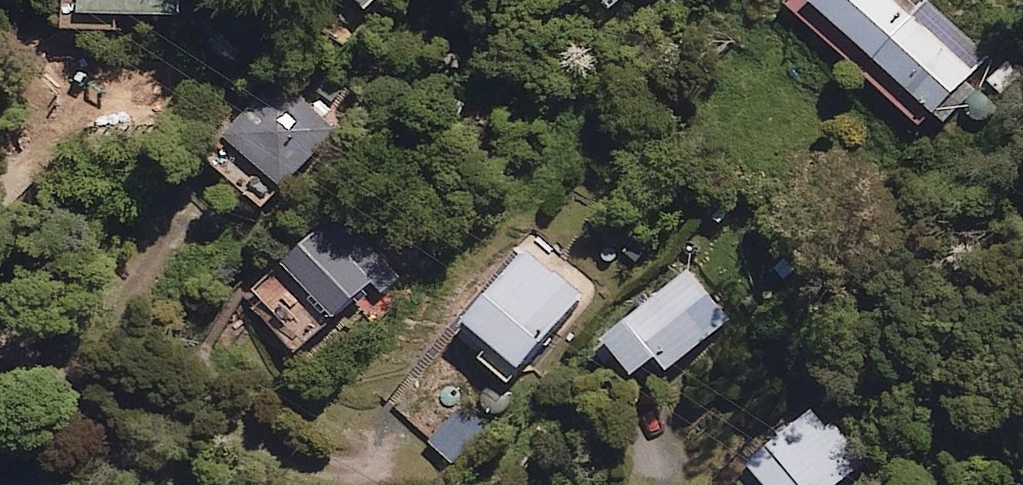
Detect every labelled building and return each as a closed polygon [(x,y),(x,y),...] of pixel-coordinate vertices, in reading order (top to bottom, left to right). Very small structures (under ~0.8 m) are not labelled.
[(54,33),(193,36),(194,0),(55,0),(54,33)] [(980,124),(1003,99),(981,78),(995,62),(928,0),(793,0),(790,3),(909,113),(922,99),(943,119),(958,103),(980,124)] [(336,127),(279,70),(200,147),(257,205),(336,127)] [(241,290),(292,348),(372,277),(380,286),(396,271),(337,205),(241,290)] [(578,293),(523,244),(454,321),(509,370),(578,293)] [(726,316),(686,264),(599,331),(627,368),(653,349),(664,364),(726,316)] [(476,427),(453,408),(427,439),(450,458),(476,427)] [(811,408),(745,459),(747,472),(736,481),(740,484),(824,484),(855,459),(811,408)]
